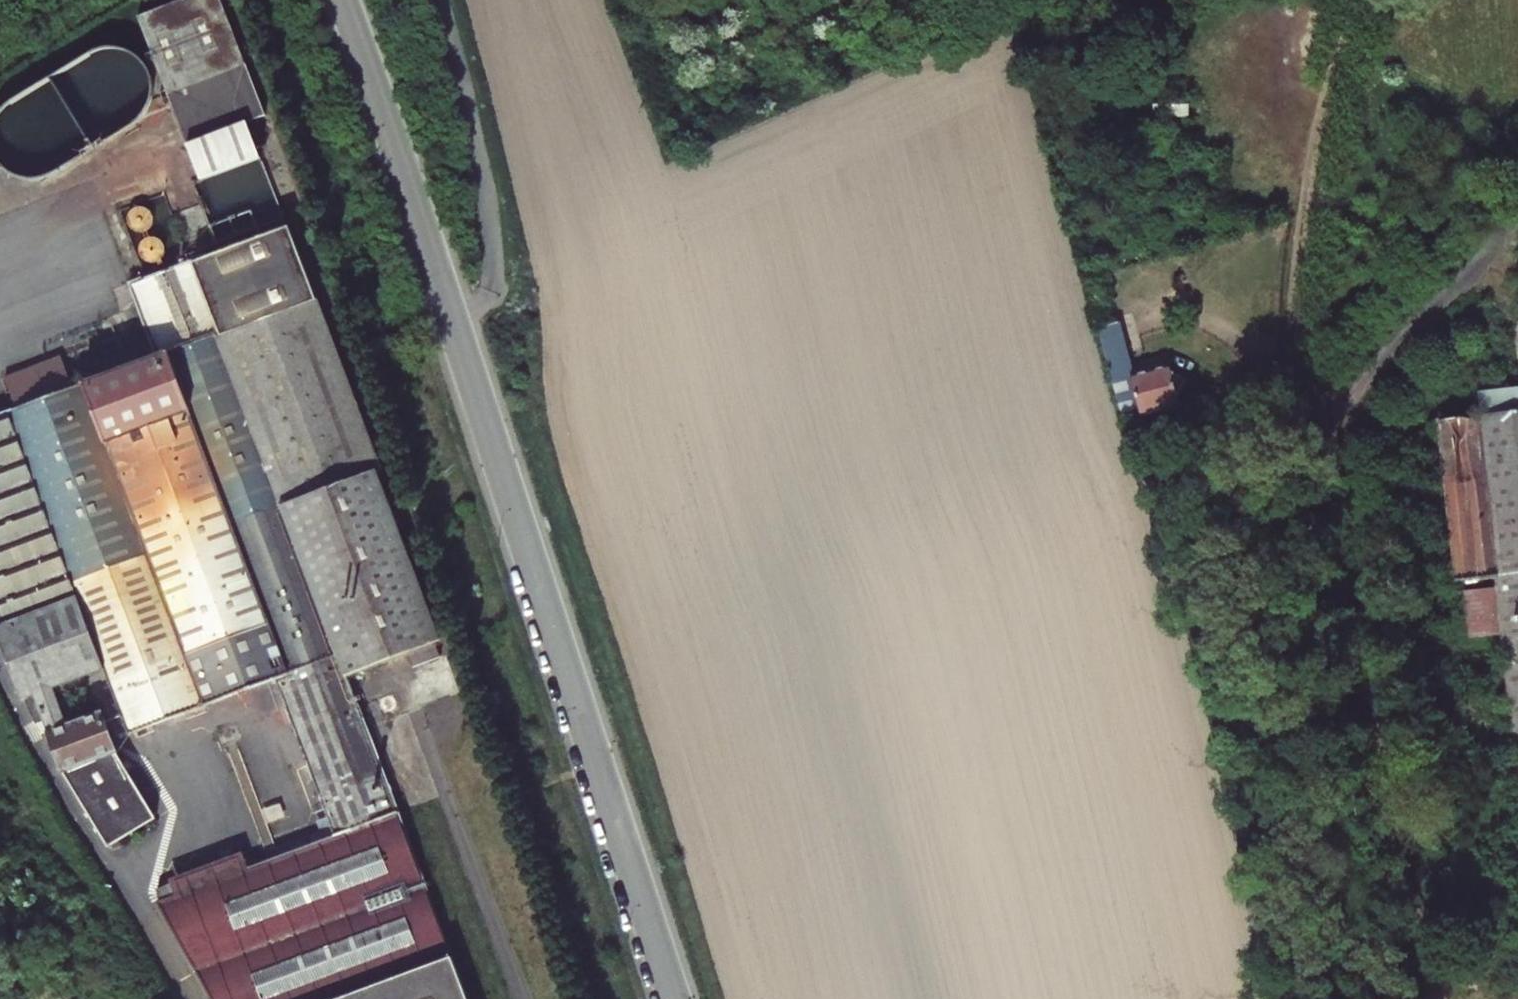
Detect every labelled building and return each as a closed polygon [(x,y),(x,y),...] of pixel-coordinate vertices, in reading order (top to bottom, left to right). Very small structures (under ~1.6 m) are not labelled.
[(142,14),(202,174),(263,152),(251,119),(268,113),(225,0),(179,0),(142,14)] [(229,214),(232,229),(257,224),(254,209),(229,214)] [(216,250),(373,669),(445,642),(315,296),(322,294),(294,221),(216,250)] [(373,669),(216,250),(132,283),(160,356),(75,388),(63,357),(9,377),(20,407),(0,415),(0,637),(24,701),(28,700),(37,725),(47,721),(68,770),(107,835),(154,807),(118,750),(104,712),(70,725),(55,687),(105,669),(129,735),(276,680),(335,837),(252,868),(177,896),(172,883),(156,890),(160,901),(159,902),(213,998),(470,998),(350,678),(373,669)] [(1118,321),(1101,326),(1122,419),(1179,404),(1170,365),(1131,374),(1118,321)] [(1502,635),(1517,781),(1517,410),(1435,420),(1455,580),(1496,574),(1498,587),(1502,635)] [(1465,591),(1470,638),(1502,635),(1498,587),(1465,591)] [(171,878),(172,883),(177,896),(252,868),(246,850),(171,878)]
